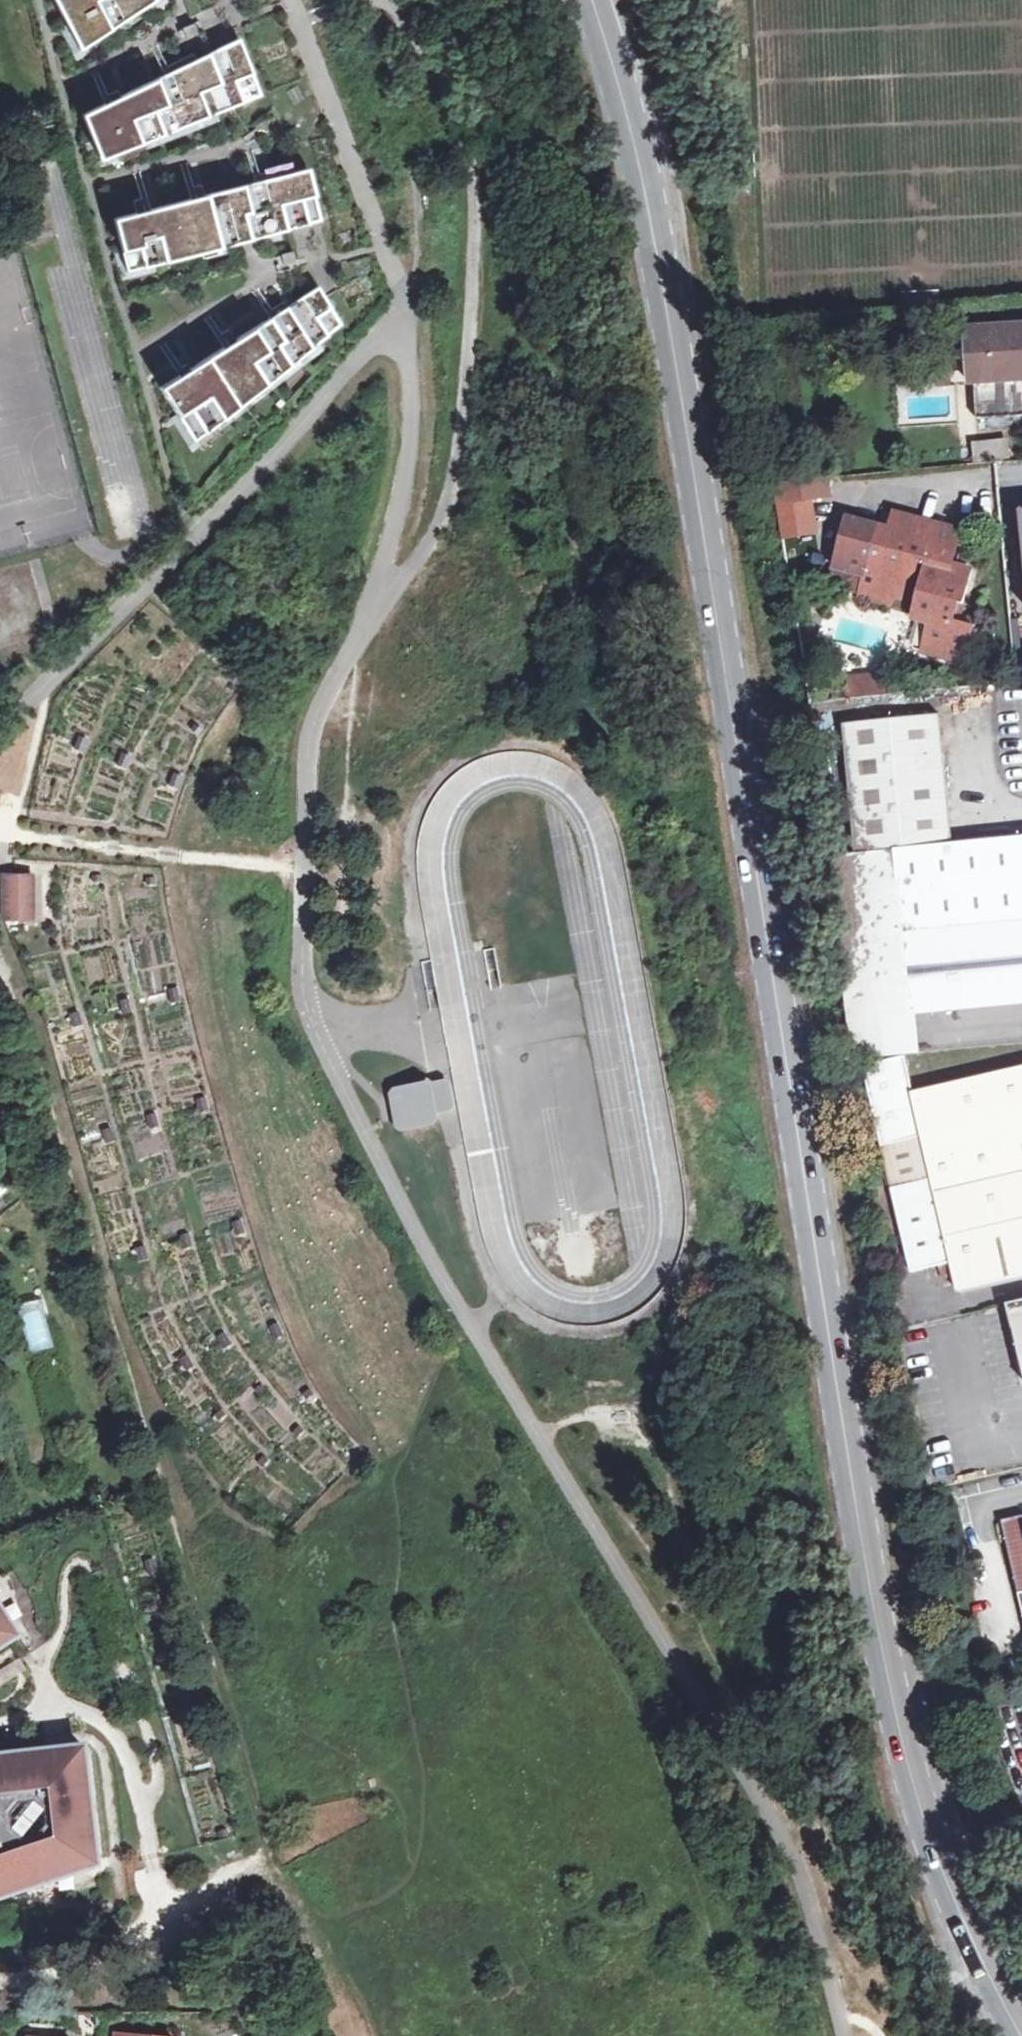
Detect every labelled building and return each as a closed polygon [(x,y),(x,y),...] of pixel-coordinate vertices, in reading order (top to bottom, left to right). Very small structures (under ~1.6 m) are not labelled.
[(80,49),(153,0),(52,0),(80,49)] [(239,40),(83,115),(102,167),(262,97),(239,40)] [(307,169),(112,218),(126,271),(320,220),(307,169)] [(317,289),(158,388),(194,442),(341,322),(317,289)] [(972,330),(973,362),(968,362),(968,383),(974,383),(975,418),(1021,416),(1021,328),(972,330)] [(973,461),(1010,458),(1008,437),(971,440),(973,461)] [(826,478),(776,483),(784,539),(816,533),(809,502),(828,495),(826,478)] [(917,603),(914,613),(930,617),(927,626),(923,645),(966,656),(973,624),(954,619),(959,602),(964,604),(972,572),(953,567),(962,534),(894,516),(889,533),(847,523),(836,565),(831,583),(831,587),(858,594),(857,598),(892,607),(894,598),(917,603)] [(825,581),(831,583),(836,565),(831,563),(825,581)] [(912,621),(927,626),(930,617),(914,613),(912,621)] [(964,661),(966,656),(923,645),(921,649),(964,661)] [(850,678),(851,698),(892,694),(890,673),(850,678)] [(858,855),(897,851),(956,845),(940,716),(844,725),(858,855)] [(897,851),(913,1012),(1021,1002),(1021,838),(956,845),(897,851)] [(893,892),(889,856),(859,859),(863,894),(893,892)] [(33,919),(33,871),(0,871),(0,919),(33,919)] [(920,1139),(929,1181),(889,1190),(909,1273),(949,1264),(955,1291),(1021,1276),(1021,1068),(912,1093),(904,1057),(862,1066),(880,1148),(920,1139)] [(448,1085),(430,1088),(435,1115),(453,1112),(448,1085)] [(430,1088),(396,1093),(402,1127),(436,1121),(435,1115),(430,1088)] [(17,1301),(25,1354),(54,1349),(46,1297),(17,1301)] [(1009,1304),(1021,1359),(1021,1301),(1009,1304)] [(1009,1520),(1021,1580),(1021,1516),(1009,1520)] [(19,1635),(0,1604),(0,1647),(19,1635)] [(53,1880),(100,1861),(89,1751),(0,1760),(0,1897),(53,1880)]
